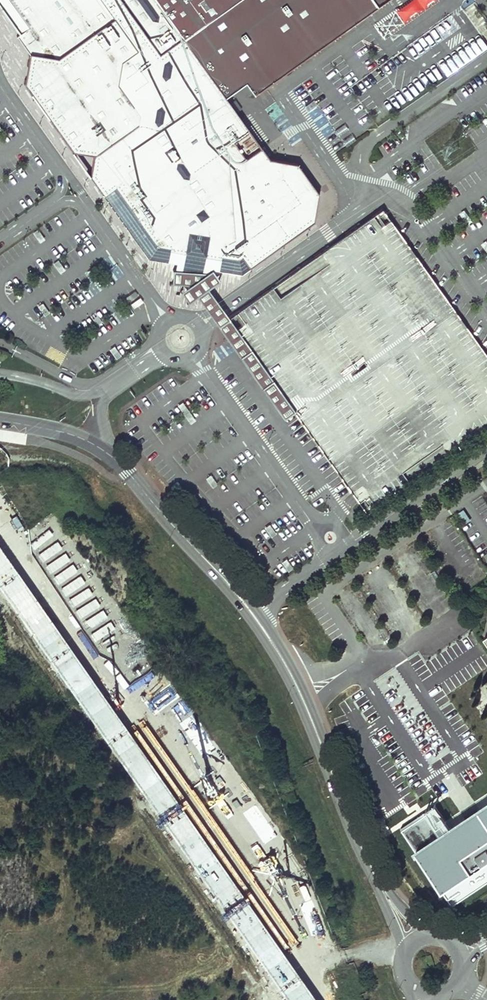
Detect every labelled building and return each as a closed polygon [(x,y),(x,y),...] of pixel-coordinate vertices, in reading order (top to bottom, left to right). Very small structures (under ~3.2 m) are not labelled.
[(4,9),(20,32),(16,35),(29,54),(24,82),(60,132),(61,134),(72,151),(95,154),(91,178),(108,199),(127,226),(150,260),(167,262),(176,264),(175,271),(195,274),(217,276),(217,271),(242,275),(244,274),(265,258),(314,223),(318,193),(297,163),(269,159),(268,157),(264,152),(262,149),(225,97),(245,83),(254,94),(387,0),(0,0),(0,3),(4,9)] [(227,315),(351,492),(364,511),(486,427),(486,357),(383,208),(362,222),(334,241),(305,261),(242,304),(227,315)] [(176,264),(167,262),(165,269),(175,271),(176,264)] [(400,829),(452,906),(486,882),(486,801),(469,813),(451,826),(436,804),(400,829)]
